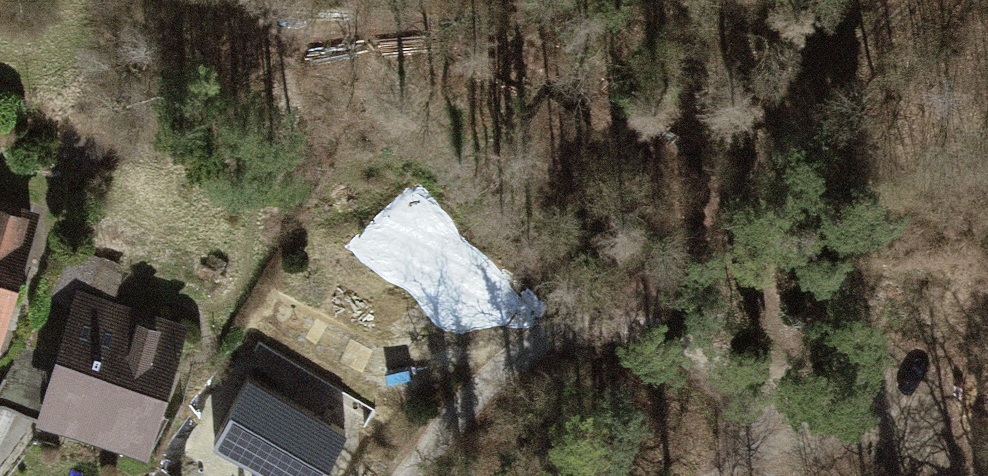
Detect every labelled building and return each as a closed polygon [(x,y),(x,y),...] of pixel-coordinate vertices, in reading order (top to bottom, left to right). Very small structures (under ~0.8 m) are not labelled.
[(35,220),(0,209),(0,332),(35,220)] [(179,324),(80,295),(44,418),(143,447),(179,324)] [(305,357),(263,331),(242,364),(283,391),(305,357)] [(332,384),(309,369),(290,398),(313,412),(332,384)] [(207,448),(191,475),(255,475),(207,448)]
